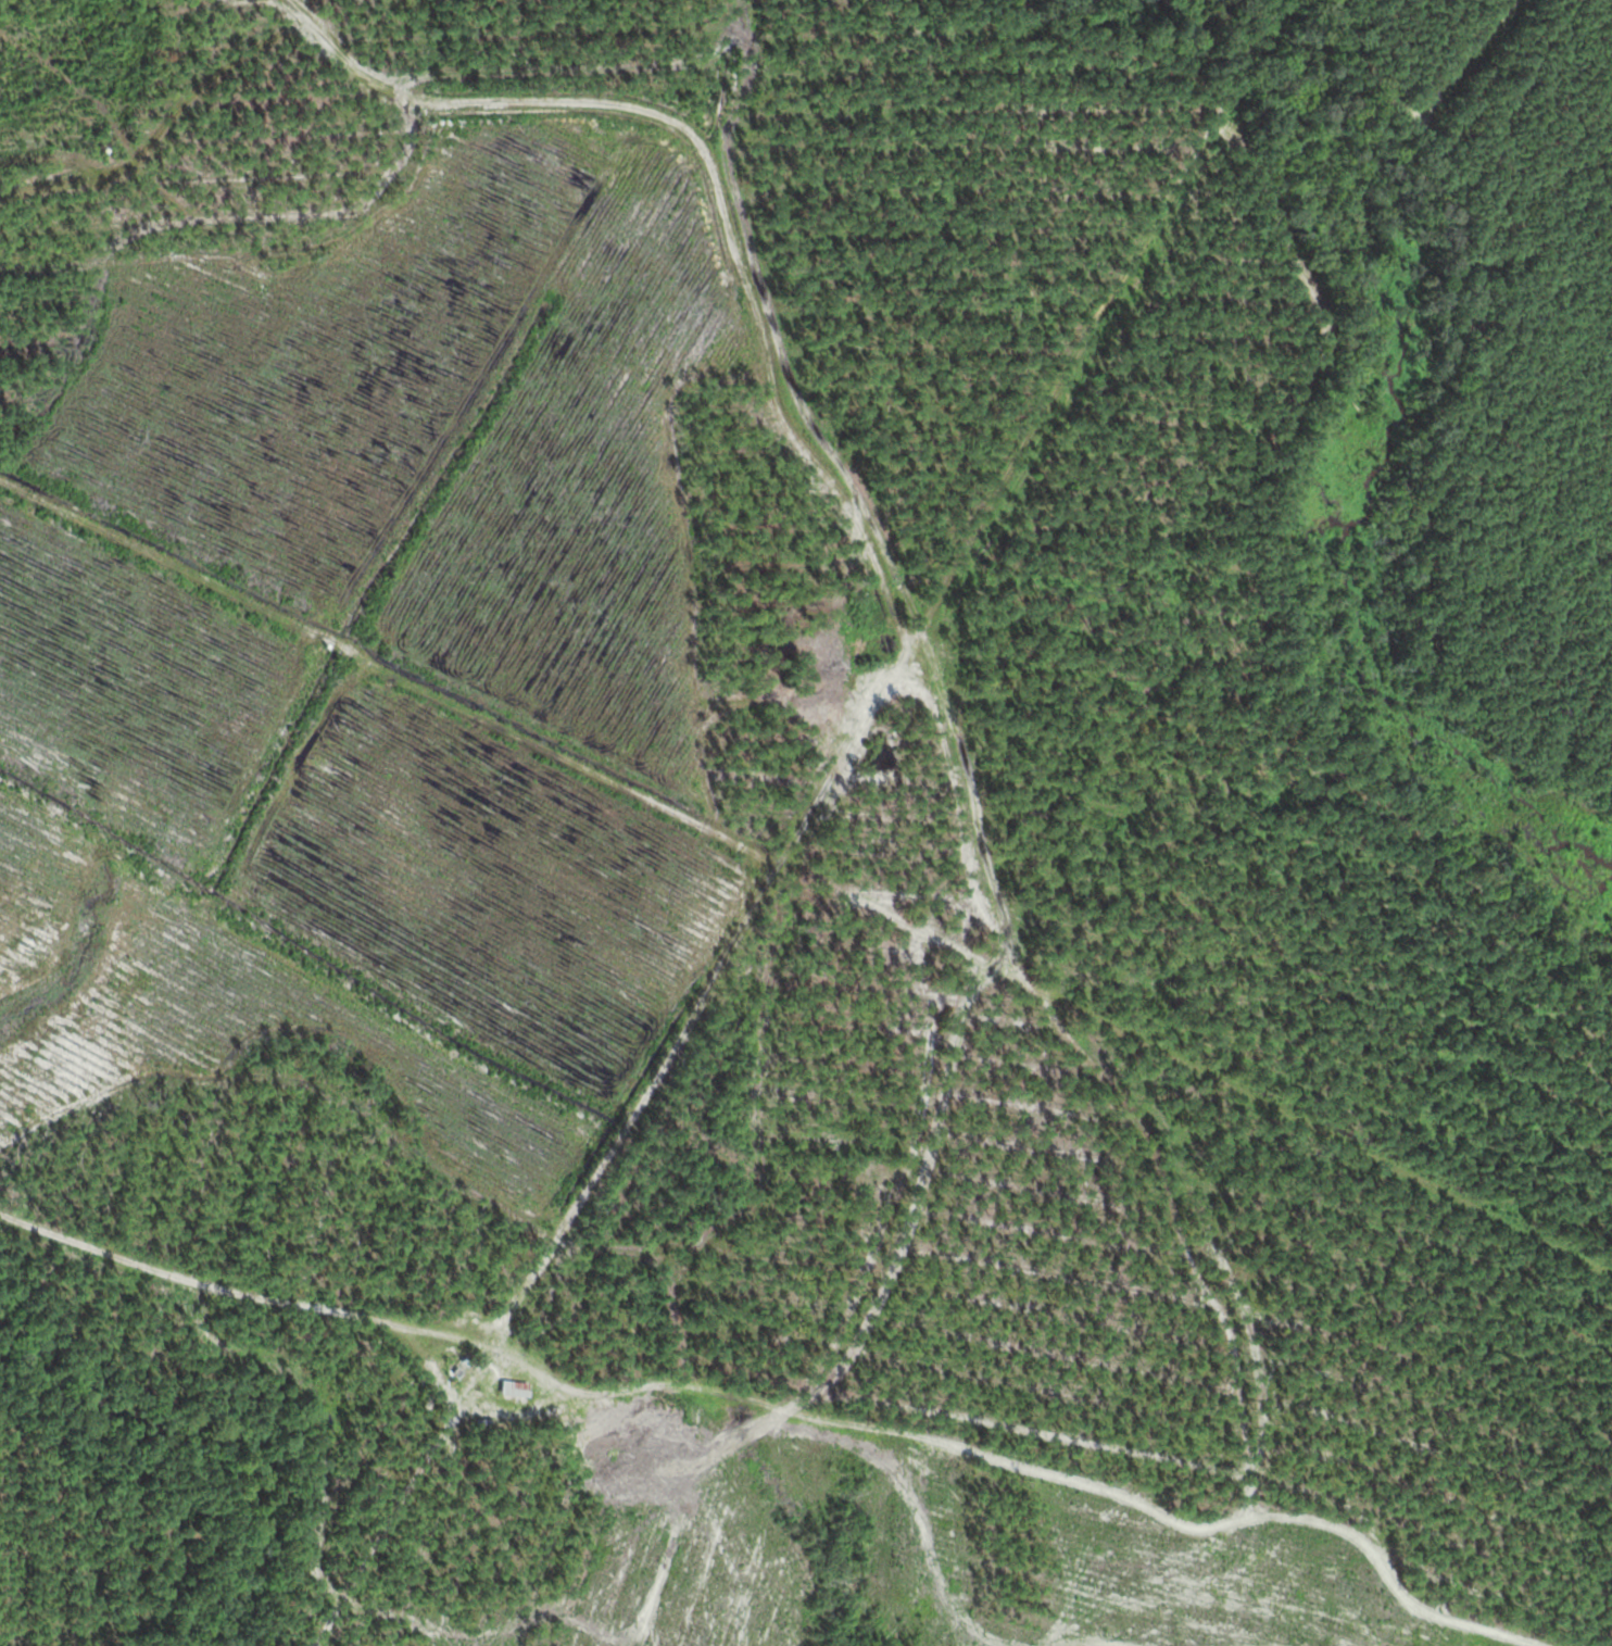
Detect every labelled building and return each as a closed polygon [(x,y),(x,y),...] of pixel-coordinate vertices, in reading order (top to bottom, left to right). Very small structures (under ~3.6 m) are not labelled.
[(470,1366),(463,1360),(450,1375),(457,1381),(470,1366)] [(528,1386),(499,1383),(498,1397),(526,1400),(528,1386)]
